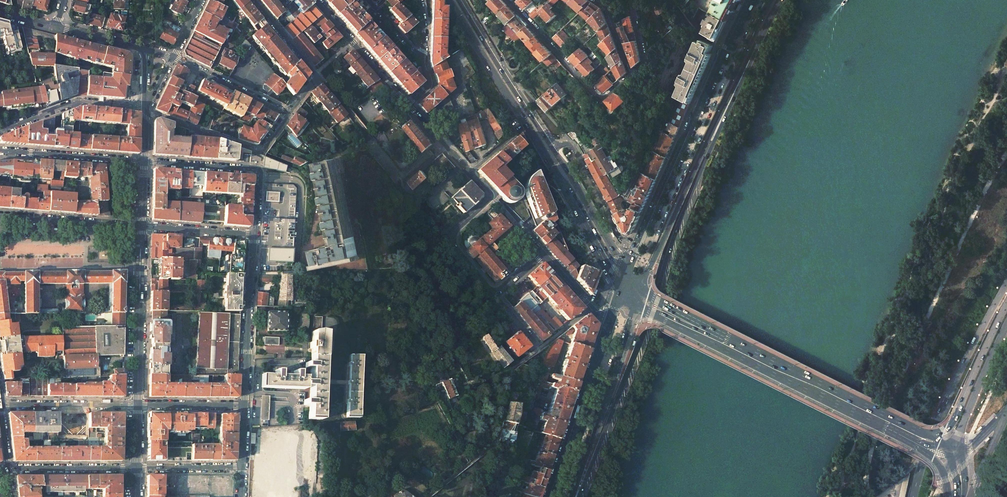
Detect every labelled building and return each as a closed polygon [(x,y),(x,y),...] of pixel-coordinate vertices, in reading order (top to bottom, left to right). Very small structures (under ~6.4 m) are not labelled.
[(21,9),(31,11),(32,6),(33,1),(31,0),(24,0),(23,1),(21,9)] [(45,0),(33,0),(33,1),(32,6),(39,7),(38,9),(46,11),(48,1),(45,0)] [(173,5),(170,10),(180,15),(186,2),(182,0),(171,0),(170,2),(170,4),(173,5)] [(239,10),(247,2),(246,0),(231,0),(239,10)] [(273,0),(263,0),(261,2),(267,10),(276,4),(273,0)] [(279,3),(284,8),(285,9),(288,5),(290,3),(293,0),(282,0),(279,3)] [(301,13),(311,4),(308,0),(297,0),(295,2),(300,8),(299,10),(301,13)] [(338,1),(338,0),(332,0),(328,4),(337,15),(351,3),(354,0),(339,0),(338,1)] [(394,0),(387,0),(380,7),(382,9),(388,4),(392,8),(397,3),(394,0)] [(439,0),(432,0),(431,20),(431,38),(430,62),(431,67),(444,59),(446,58),(443,55),(444,50),(444,48),(444,38),(445,8),(440,8),(441,0),(439,0)] [(502,0),(492,0),(489,3),(493,7),(497,12),(499,13),(507,5),(502,0)] [(531,0),(518,0),(517,1),(534,19),(540,12),(538,10),(531,3),(533,2),(531,0)] [(570,3),(569,3),(579,11),(589,1),(587,0),(565,0),(570,3)] [(657,11),(662,8),(657,1),(656,0),(649,0),(657,11)] [(694,1),(694,3),(694,4),(694,5),(694,6),(695,7),(695,8),(696,9),(697,10),(711,16),(711,15),(712,14),(726,21),(737,0),(695,0),(694,1)] [(113,1),(113,9),(123,10),(123,1),(113,1)] [(220,19),(225,9),(219,6),(208,1),(202,14),(217,21),(218,21),(219,22),(220,19)] [(601,9),(589,1),(579,11),(588,20),(601,9)] [(84,9),(89,10),(90,5),(75,2),(73,11),(83,13),(84,9)] [(237,12),(242,18),(245,16),(253,26),(257,23),(262,19),(247,2),(239,10),(237,12)] [(300,14),(290,3),(288,5),(285,9),(294,20),(297,17),(297,16),(300,14)] [(358,10),(351,3),(337,15),(354,34),(368,22),(361,14),(365,11),(362,7),(358,10)] [(398,4),(397,3),(392,8),(389,10),(401,23),(409,16),(399,5),(398,4)] [(552,6),(550,3),(545,8),(540,12),(550,22),(557,15),(551,9),(553,7),(552,6)] [(281,10),(276,4),(267,10),(274,18),(283,11),(281,10)] [(297,17),(294,20),(291,22),(283,29),(292,40),(300,33),(302,31),(321,15),(311,4),(301,13),(300,14),(297,16),(297,17)] [(517,16),(507,5),(499,13),(500,15),(508,23),(517,16)] [(559,13),(553,7),(551,9),(557,15),(559,13)] [(291,22),(294,20),(285,9),(284,10),(290,18),(289,19),(291,22)] [(601,9),(588,20),(599,30),(607,23),(601,9)] [(696,13),(687,9),(685,13),(694,17),(696,13)] [(285,14),(283,11),(274,18),(276,21),(285,14)] [(217,22),(218,21),(217,21),(202,14),(193,31),(202,36),(219,44),(221,45),(223,40),(225,40),(226,37),(225,37),(228,32),(215,25),(216,22),(217,22)] [(291,22),(289,19),(285,14),(276,21),(283,29),(291,22)] [(726,21),(712,14),(711,15),(713,15),(710,21),(707,20),(705,24),(706,24),(704,29),(704,30),(705,30),(705,31),(705,32),(706,33),(706,35),(717,40),(726,21)] [(88,24),(102,27),(102,26),(104,18),(91,15),(88,24)] [(120,31),(121,30),(123,25),(122,25),(124,18),(118,16),(118,17),(110,15),(109,19),(107,27),(115,29),(116,29),(116,30),(117,30),(117,31),(118,31),(119,31),(120,31)] [(302,31),(313,44),(318,39),(323,35),(332,27),(321,15),(302,31)] [(508,23),(500,15),(497,17),(503,23),(502,23),(505,26),(508,23)] [(416,24),(409,16),(401,23),(397,26),(404,34),(416,24)] [(527,26),(517,16),(508,23),(505,26),(502,29),(512,39),(513,39),(527,26)] [(636,41),(629,16),(621,20),(623,27),(625,31),(625,33),(629,43),(636,41)] [(180,29),(172,25),(171,24),(172,23),(163,19),(160,25),(165,27),(159,39),(172,45),(177,35),(180,29)] [(232,24),(220,19),(219,22),(220,22),(222,23),(224,24),(230,27),(232,24)] [(288,51),(279,40),(275,36),(262,19),(257,23),(261,28),(257,32),(251,36),(285,77),(286,76),(287,74),(297,62),(291,54),(288,51)] [(0,21),(0,44),(5,43),(8,53),(21,50),(15,25),(0,21)] [(375,29),(368,22),(354,34),(362,43),(369,36),(368,35),(375,29)] [(611,34),(607,23),(599,30),(598,31),(603,42),(611,34)] [(536,36),(527,26),(513,39),(515,42),(521,36),(526,41),(527,42),(528,43),(536,36)] [(24,34),(24,35),(37,38),(45,40),(47,33),(22,27),(24,34)] [(327,49),(341,37),(332,27),(323,35),(326,39),(325,40),(322,43),(327,49)] [(629,43),(625,33),(623,34),(622,32),(625,31),(623,27),(617,30),(623,44),(629,43)] [(369,36),(362,43),(363,44),(370,38),(369,38),(377,31),(375,29),(368,35),(369,36)] [(561,29),(552,39),(561,48),(570,39),(561,29)] [(678,40),(672,30),(670,32),(676,41),(678,40)] [(201,39),(202,36),(193,31),(183,51),(185,56),(209,68),(219,48),(221,45),(219,44),(217,47),(201,39)] [(382,38),(377,31),(369,38),(370,38),(363,44),(369,50),(382,38)] [(322,60),(300,33),(292,40),(314,66),(322,60)] [(617,48),(611,34),(603,42),(600,45),(610,55),(617,48)] [(24,35),(31,65),(53,66),(54,55),(41,54),(37,38),(24,35)] [(96,62),(112,66),(112,68),(114,68),(114,72),(111,71),(111,74),(111,75),(116,75),(126,77),(129,77),(129,61),(129,58),(126,54),(123,53),(78,41),(55,35),(54,39),(54,42),(54,50),(54,53),(76,59),(77,57),(93,61),(92,63),(95,64),(96,62)] [(545,46),(536,36),(528,43),(537,53),(545,46)] [(391,47),(382,38),(369,50),(377,60),(391,47)] [(712,44),(701,39),(700,42),(696,41),(688,59),(691,60),(683,76),(681,75),(675,88),(678,89),(675,97),(676,98),(679,99),(689,103),(711,55),(708,54),(712,44)] [(240,48),(246,51),(249,46),(245,41),(244,40),(240,48)] [(467,44),(465,40),(446,52),(449,56),(466,45),(468,44),(467,44)] [(639,55),(636,41),(629,43),(623,44),(629,58),(639,55)] [(324,52),(325,51),(327,49),(322,43),(321,43),(318,46),(324,52)] [(572,47),(568,43),(562,49),(566,53),(572,47)] [(553,54),(545,46),(537,53),(535,55),(538,58),(540,56),(545,61),(553,54)] [(391,47),(377,60),(388,73),(402,60),(395,52),(391,47)] [(580,48),(570,58),(578,66),(587,57),(588,56),(580,48)] [(622,60),(617,48),(610,55),(609,56),(613,67),(622,60)] [(233,54),(223,50),(221,54),(223,55),(219,64),(226,67),(227,69),(228,70),(230,69),(231,70),(236,59),(232,56),(233,54)] [(350,65),(358,57),(353,52),(350,51),(344,56),(343,58),(350,65)] [(562,64),(553,54),(545,61),(550,66),(554,62),(558,67),(562,64)] [(641,61),(639,55),(629,58),(633,68),(641,61)] [(356,72),(365,65),(364,64),(358,57),(350,65),(355,71),(356,72)] [(592,63),(587,57),(578,66),(587,76),(595,69),(590,65),(592,63)] [(444,59),(431,67),(432,70),(434,74),(434,75),(448,70),(447,69),(446,65),(444,59)] [(413,72),(402,60),(388,73),(399,85),(413,72)] [(627,73),(622,60),(613,67),(613,68),(619,80),(627,73)] [(297,62),(287,74),(286,76),(288,77),(289,79),(284,86),(285,86),(293,96),(308,75),(297,62)] [(185,75),(187,71),(176,65),(170,78),(181,83),(185,75)] [(365,65),(356,72),(356,73),(362,80),(371,72),(366,66),(365,65)] [(76,95),(78,70),(78,69),(53,66),(54,71),(56,84),(58,96),(59,101),(76,95)] [(422,83),(420,68),(418,68),(415,74),(413,72),(399,85),(408,95),(422,83)] [(78,70),(76,95),(86,96),(87,71),(78,70)] [(448,70),(434,75),(437,83),(451,79),(448,70)] [(369,87),(379,81),(372,73),(371,72),(362,80),(363,81),(369,87)] [(268,88),(270,90),(279,80),(273,74),(264,84),(268,88)] [(192,84),(198,87),(202,81),(201,81),(202,78),(197,75),(192,84)] [(613,84),(605,76),(597,83),(596,85),(603,93),(613,84)] [(87,78),(86,96),(100,97),(101,89),(102,80),(87,78)] [(166,86),(176,90),(181,92),(189,96),(190,95),(193,88),(181,83),(170,78),(166,86)] [(454,89),(451,79),(437,83),(436,84),(438,87),(445,96),(454,89)] [(277,95),(285,86),(284,86),(281,82),(279,80),(270,90),(277,95)] [(212,100),(225,106),(230,95),(224,91),(208,83),(208,84),(202,81),(198,87),(196,92),(207,98),(207,99),(212,101),(212,100)] [(369,87),(364,90),(369,96),(375,93),(380,90),(385,88),(379,81),(369,87)] [(2,107),(2,108),(9,107),(10,109),(17,109),(17,107),(25,106),(25,108),(32,107),(32,105),(40,104),(36,83),(16,85),(7,86),(7,92),(0,93),(0,107),(2,107)] [(539,101),(538,101),(548,112),(568,94),(558,83),(539,101)] [(46,98),(58,96),(56,84),(53,84),(49,85),(48,84),(46,84),(46,86),(44,86),(46,98)] [(321,84),(311,92),(319,102),(329,94),(321,84)] [(178,106),(189,111),(194,101),(195,99),(193,98),(189,96),(181,92),(179,97),(174,95),(176,90),(166,86),(154,110),(185,122),(185,120),(187,116),(175,112),(178,106)] [(438,87),(418,105),(425,113),(445,96),(438,87)] [(223,109),(241,117),(244,111),(249,101),(231,92),(230,95),(225,106),(223,109)] [(278,98),(268,92),(266,95),(277,101),(278,98)] [(621,96),(614,93),(604,101),(609,107),(606,110),(610,115),(613,112),(612,111),(624,101),(620,97),(621,96)] [(329,94),(319,102),(328,112),(338,104),(329,94)] [(205,102),(194,97),(193,98),(195,99),(194,101),(203,106),(204,104),(205,102)] [(689,103),(679,99),(669,123),(679,127),(689,103)] [(203,106),(194,101),(189,111),(187,116),(185,120),(195,125),(195,126),(203,106)] [(244,111),(253,116),(260,106),(249,101),(244,111)] [(338,104),(328,112),(337,123),(347,115),(338,104)] [(253,116),(262,120),(264,117),(268,110),(260,106),(253,116)] [(622,110),(619,107),(613,112),(610,115),(608,116),(611,119),(622,110)] [(80,109),(79,121),(92,122),(93,109),(84,108),(80,109)] [(299,108),(284,129),(288,134),(291,131),(296,137),(300,134),(307,124),(301,119),(305,114),(299,108)] [(494,114),(489,108),(482,111),(484,116),(484,118),(488,118),(496,131),(496,133),(499,139),(501,138),(506,133),(494,114)] [(71,121),(79,121),(80,109),(76,109),(76,110),(72,110),(72,111),(71,121)] [(92,122),(108,124),(108,110),(93,109),(92,122)] [(118,125),(118,111),(108,110),(108,124),(118,125)] [(278,115),(268,110),(264,117),(266,118),(274,122),(278,115)] [(468,123),(479,119),(480,119),(484,118),(484,116),(482,111),(482,110),(477,113),(477,114),(466,117),(468,122),(468,123)] [(55,117),(54,132),(54,135),(53,137),(52,147),(61,148),(62,145),(64,144),(64,142),(69,142),(69,147),(70,147),(71,147),(72,148),(73,148),(73,149),(77,149),(78,135),(78,133),(79,121),(71,121),(72,111),(67,112),(66,112),(67,115),(66,116),(65,114),(62,114),(55,117)] [(118,125),(127,125),(128,112),(118,111),(118,125)] [(241,117),(239,120),(248,124),(252,118),(253,116),(244,111),(241,117)] [(127,129),(126,139),(139,141),(139,113),(128,112),(127,125),(127,129)] [(393,120),(388,112),(374,120),(379,130),(394,123),(393,120)] [(49,128),(40,127),(39,131),(46,131),(50,131),(52,132),(54,132),(55,117),(40,122),(40,126),(49,125),(49,128)] [(588,119),(586,117),(579,122),(581,125),(588,119)] [(487,144),(479,119),(468,123),(468,122),(459,125),(464,142),(465,141),(467,151),(461,153),(470,163),(471,162),(473,162),(476,160),(469,151),(480,147),(481,151),(486,148),(487,144)] [(153,136),(153,155),(165,156),(167,156),(169,156),(170,156),(176,154),(176,156),(177,157),(179,157),(187,158),(188,145),(188,142),(188,138),(188,137),(185,137),(185,130),(184,129),(180,127),(174,125),(169,125),(169,124),(157,120),(153,122),(153,129),(153,136)] [(434,143),(413,120),(410,123),(404,127),(425,151),(434,143)] [(257,145),(270,127),(263,123),(261,122),(259,121),(259,122),(256,121),(250,131),(241,127),(238,139),(257,145)] [(45,134),(46,131),(39,131),(40,127),(40,126),(40,122),(27,127),(25,145),(52,147),(53,137),(47,136),(45,134)] [(679,127),(669,123),(664,133),(674,138),(679,127)] [(0,138),(0,143),(25,145),(27,127),(0,138)] [(596,147),(590,150),(586,143),(584,144),(571,128),(568,131),(570,133),(568,135),(573,140),(575,139),(580,146),(585,153),(583,154),(585,159),(594,155),(596,159),(598,158),(603,166),(607,174),(608,173),(611,172),(613,175),(617,173),(617,174),(621,172),(620,171),(621,171),(621,170),(622,170),(622,169),(622,168),(621,167),(620,166),(619,166),(618,166),(615,162),(614,162),(610,155),(607,157),(601,147),(602,147),(600,142),(599,143),(597,138),(593,140),(596,144),(597,144),(598,145),(596,146),(596,147)] [(664,133),(661,132),(653,152),(666,157),(674,138),(664,133)] [(526,145),(521,134),(521,133),(516,137),(524,146),(526,145)] [(81,135),(78,135),(77,149),(90,150),(91,136),(81,135)] [(90,150),(115,152),(117,138),(91,136),(90,150)] [(524,146),(516,137),(499,153),(506,162),(524,146)] [(115,152),(138,154),(139,141),(126,139),(120,139),(117,138),(115,152)] [(217,140),(188,138),(188,142),(188,145),(187,158),(215,160),(217,140)] [(215,160),(250,162),(251,151),(217,140),(215,160)] [(666,157),(653,152),(643,174),(656,180),(666,157)] [(506,162),(499,153),(477,171),(494,190),(508,177),(499,168),(506,162)] [(282,155),(280,158),(299,166),(306,163),(294,157),(292,160),(282,155)] [(585,159),(597,180),(606,175),(601,167),(596,159),(594,155),(585,159)] [(264,157),(263,168),(265,168),(267,168),(269,169),(285,172),(286,166),(264,157)] [(315,249),(318,265),(338,261),(358,257),(354,236),(351,237),(335,159),(335,158),(334,158),(319,162),(324,186),(329,210),(334,235),(336,245),(315,249)] [(463,176),(447,158),(444,160),(450,167),(451,167),(461,178),(463,176)] [(508,177),(494,190),(500,196),(500,197),(504,202),(537,173),(531,158),(508,177)] [(18,177),(18,181),(30,182),(30,175),(38,175),(39,161),(34,160),(34,163),(11,161),(10,175),(10,176),(18,177)] [(10,175),(11,161),(0,162),(0,176),(10,175)] [(52,162),(39,161),(38,175),(37,179),(50,180),(50,179),(51,171),(52,162)] [(64,163),(52,162),(51,171),(54,171),(61,172),(60,179),(63,179),(63,177),(64,163)] [(77,163),(64,163),(63,177),(76,178),(76,177),(77,163)] [(85,177),(89,177),(90,177),(90,174),(105,173),(104,166),(77,163),(76,177),(85,177)] [(153,169),(152,180),(166,181),(166,170),(153,169)] [(178,188),(178,171),(166,170),(166,181),(168,181),(167,190),(178,191),(178,188)] [(423,171),(422,170),(409,182),(415,189),(428,177),(423,171)] [(639,173),(633,170),(626,185),(630,187),(625,197),(628,198),(639,173)] [(191,172),(178,171),(178,188),(190,189),(190,187),(191,172)] [(203,173),(191,172),(190,187),(203,188),(203,173)] [(105,173),(90,174),(90,177),(89,177),(90,201),(90,202),(96,201),(106,201),(107,201),(105,173)] [(225,175),(203,173),(203,188),(202,192),(224,194),(225,184),(225,175)] [(553,213),(538,177),(537,173),(504,202),(507,205),(513,211),(522,222),(528,216),(525,208),(527,207),(536,227),(553,213)] [(643,174),(642,173),(630,201),(633,203),(632,207),(642,211),(656,180),(643,174)] [(225,184),(237,185),(238,176),(225,175),(225,184)] [(617,193),(606,175),(597,180),(609,201),(619,196),(617,193)] [(240,186),(251,187),(252,177),(240,176),(239,186),(240,186)] [(53,179),(50,179),(50,180),(50,187),(61,187),(63,188),(63,179),(60,179),(53,179)] [(166,181),(152,180),(152,182),(164,183),(164,190),(167,190),(168,181),(166,181)] [(152,182),(152,195),(164,195),(164,190),(164,183),(152,182)] [(480,195),(468,182),(462,188),(461,188),(458,191),(450,198),(463,213),(472,206),(475,203),(480,198),(480,195)] [(265,183),(260,260),(268,261),(289,262),(292,262),(292,261),(292,249),(296,188),(293,185),(269,183),(265,183)] [(225,184),(224,194),(237,195),(237,185),(225,184)] [(37,192),(43,192),(42,199),(40,199),(43,200),(43,198),(49,199),(49,193),(49,192),(47,192),(47,186),(42,186),(37,186),(37,192)] [(238,199),(237,203),(238,204),(239,204),(239,207),(239,216),(249,217),(251,187),(240,186),(240,195),(239,199),(238,199)] [(8,209),(9,198),(9,190),(5,189),(0,189),(0,208),(8,209)] [(19,191),(9,190),(9,198),(18,199),(19,191)] [(37,193),(25,192),(25,194),(24,194),(23,194),(23,195),(22,196),(22,197),(22,199),(21,209),(35,211),(36,201),(36,200),(36,199),(37,193)] [(60,194),(49,193),(49,199),(48,212),(73,214),(74,202),(74,195),(66,194),(63,194),(60,194)] [(152,195),(152,210),(163,211),(163,210),(163,202),(163,201),(164,195),(152,195)] [(609,201),(616,214),(624,209),(621,204),(624,201),(619,196),(609,201)] [(9,198),(8,209),(19,209),(19,199),(18,199),(9,198)] [(40,199),(39,211),(48,212),(49,199),(43,198),(43,200),(40,199)] [(73,214),(97,215),(96,201),(90,202),(90,201),(74,202),(73,214)] [(106,201),(96,201),(97,215),(109,216),(109,212),(107,212),(106,201)] [(177,221),(177,203),(167,202),(166,221),(167,221),(177,221)] [(201,205),(177,203),(177,221),(189,222),(200,223),(200,220),(201,205)] [(225,206),(201,205),(200,220),(224,222),(225,206)] [(224,222),(224,225),(249,227),(249,217),(239,216),(239,207),(225,206),(224,222)] [(616,214),(625,231),(630,232),(634,230),(642,211),(632,207),(631,207),(631,208),(632,208),(630,211),(629,210),(629,212),(629,214),(629,215),(625,209),(624,209),(616,214)] [(163,211),(152,210),(152,219),(165,220),(165,211),(163,210),(163,211)] [(462,215),(460,212),(447,223),(450,226),(462,215)] [(555,220),(553,213),(531,232),(543,245),(559,231),(556,223),(553,226),(550,223),(555,220)] [(509,227),(498,214),(487,224),(491,229),(492,228),(498,236),(509,227)] [(467,250),(466,251),(472,258),(473,257),(482,267),(481,269),(484,273),(486,271),(495,282),(499,279),(499,280),(507,273),(506,273),(510,270),(500,259),(488,245),(491,241),(498,236),(492,228),(491,229),(485,234),(481,230),(477,234),(474,234),(472,234),(470,235),(467,237),(465,239),(465,242),(465,244),(465,246),(466,249),(467,250)] [(543,245),(563,268),(572,260),(565,252),(566,251),(559,231),(543,245)] [(152,234),(151,259),(159,259),(161,259),(162,250),(165,250),(166,247),(179,248),(179,236),(152,234)] [(199,238),(195,237),(194,248),(193,260),(196,260),(196,267),(200,267),(200,261),(201,245),(199,245),(199,243),(199,238)] [(221,239),(213,239),(212,243),(208,242),(208,244),(208,250),(207,257),(219,258),(220,255),(220,251),(221,239)] [(229,240),(221,239),(220,251),(220,255),(226,255),(226,252),(232,252),(233,244),(229,244),(229,240)] [(233,240),(233,244),(232,252),(232,256),(228,256),(228,274),(241,274),(242,275),(242,270),(244,241),(239,241),(233,240)] [(495,245),(491,241),(488,245),(500,259),(502,257),(499,253),(496,249),(496,248),(497,248),(495,245)] [(179,248),(166,247),(165,250),(162,250),(161,259),(179,260),(190,260),(193,260),(194,248),(179,248)] [(161,259),(159,259),(158,279),(167,279),(178,279),(179,260),(161,259)] [(569,274),(578,266),(572,260),(563,268),(569,274)] [(542,264),(527,276),(537,286),(551,274),(542,264)] [(569,274),(589,296),(594,284),(593,284),(595,278),(597,274),(580,266),(578,266),(569,274)] [(0,272),(0,314),(8,314),(5,290),(6,290),(5,288),(4,284),(10,284),(18,284),(18,281),(24,281),(24,284),(25,284),(25,314),(37,313),(37,309),(37,284),(66,284),(69,284),(69,285),(70,285),(70,294),(69,294),(69,295),(66,295),(66,299),(65,299),(65,300),(65,308),(65,309),(66,309),(66,313),(83,313),(83,309),(84,309),(84,308),(83,300),(84,300),(84,299),(83,299),(83,295),(79,295),(79,294),(79,284),(83,284),(112,283),(111,313),(112,313),(124,313),(124,308),(124,283),(125,283),(125,271),(124,271),(120,271),(115,271),(111,271),(111,272),(83,272),(83,271),(78,271),(70,271),(65,271),(65,272),(37,272),(33,272),(28,272),(24,272),(24,273),(4,273),(4,272),(0,272)] [(225,300),(224,310),(240,311),(241,291),(242,279),(242,275),(241,274),(228,274),(226,274),(226,287),(224,288),(223,299),(225,300)] [(281,274),(278,306),(286,306),(291,306),(291,279),(290,274),(281,274)] [(546,297),(560,285),(551,274),(537,286),(532,291),(541,302),(544,299),(546,297)] [(206,281),(199,280),(199,275),(196,275),(196,280),(196,289),(206,289),(206,281)] [(158,279),(151,279),(151,292),(166,292),(167,279),(158,279)] [(560,285),(546,297),(567,321),(582,309),(570,296),(564,289),(560,285)] [(532,291),(519,302),(548,336),(561,325),(553,317),(550,320),(541,309),(541,302),(532,291)] [(166,292),(151,292),(150,311),(151,311),(165,311),(165,306),(166,305),(166,292)] [(510,292),(504,297),(513,308),(519,302),(510,292)] [(257,293),(255,306),(256,306),(273,306),(273,296),(272,295),(257,293)] [(519,302),(513,308),(522,319),(540,341),(548,336),(519,302)] [(170,306),(165,306),(165,311),(166,311),(205,311),(205,306),(205,303),(199,303),(199,305),(196,306),(178,305),(178,306),(170,306)] [(150,351),(150,368),(152,368),(152,375),(165,375),(165,366),(167,366),(167,354),(165,354),(166,349),(167,349),(167,344),(166,344),(166,336),(167,335),(167,321),(166,321),(166,317),(166,311),(165,311),(151,311),(151,325),(150,325),(150,337),(152,337),(152,348),(152,351),(150,351)] [(197,312),(195,375),(208,375),(218,375),(224,375),(238,375),(239,342),(240,314),(197,312)] [(267,324),(267,331),(286,331),(286,324),(287,324),(287,319),(286,319),(286,312),(267,312),(267,319),(267,324)] [(124,313),(112,313),(111,326),(124,326),(124,313)] [(0,338),(17,335),(16,323),(21,322),(20,314),(8,314),(0,314),(0,338)] [(464,314),(459,318),(463,323),(468,320),(464,314)] [(568,329),(555,339),(563,342),(563,339),(563,338),(566,335),(568,335),(572,332),(572,330),(573,329),(575,331),(570,344),(588,350),(592,338),(596,325),(587,315),(568,329)] [(311,356),(311,357),(323,357),(324,357),(325,332),(321,332),(322,317),(315,316),(314,332),(312,332),(311,343),(309,343),(309,349),(311,349),(311,356)] [(510,325),(506,329),(512,336),(517,332),(510,325)] [(63,357),(99,355),(99,356),(123,355),(124,326),(111,326),(62,327),(63,349),(63,351),(63,357)] [(512,336),(504,342),(516,357),(528,347),(517,332),(512,336)] [(486,334),(483,337),(483,339),(492,352),(491,352),(503,368),(511,361),(499,346),(496,349),(486,334)] [(20,353),(18,337),(18,336),(17,335),(0,338),(1,341),(4,341),(6,352),(2,353),(2,356),(20,354),(20,353)] [(41,336),(23,336),(24,349),(29,349),(29,352),(33,352),(33,351),(33,349),(36,349),(36,351),(36,357),(50,357),(50,355),(53,355),(53,351),(56,351),(56,349),(63,349),(62,336),(45,336),(45,337),(41,337),(41,336)] [(262,337),(262,342),(264,342),(264,344),(278,345),(279,338),(262,337)] [(563,342),(555,339),(550,343),(551,344),(544,354),(542,362),(541,371),(540,371),(548,374),(551,366),(554,367),(563,342)] [(503,343),(501,345),(513,360),(515,358),(503,343)] [(556,371),(554,375),(577,383),(581,369),(585,358),(588,350),(570,344),(561,372),(556,371)] [(20,354),(2,356),(1,356),(4,380),(12,379),(10,372),(18,371),(17,367),(21,366),(20,354)] [(99,355),(63,357),(63,378),(74,378),(86,377),(100,376),(108,376),(109,376),(123,376),(123,370),(114,370),(114,367),(100,368),(99,356),(99,355)] [(347,404),(346,416),(359,416),(361,355),(349,355),(348,363),(347,363),(347,366),(348,366),(348,381),(347,381),(346,385),(347,385),(347,400),(346,400),(346,404),(347,404)] [(309,405),(308,417),(321,418),(321,412),(322,384),(322,380),(323,357),(311,357),(311,363),(305,363),(305,368),(310,368),(310,381),(304,381),(304,386),(310,386),(309,400),(304,400),(304,405),(309,405)] [(444,390),(448,399),(457,396),(450,379),(446,370),(450,368),(449,366),(445,367),(446,369),(436,373),(440,383),(438,384),(441,391),(444,390)] [(263,375),(262,388),(304,389),(304,386),(304,381),(305,377),(299,376),(299,371),(294,371),(293,376),(280,376),(280,370),(275,370),(275,375),(263,375)] [(540,371),(537,379),(538,380),(540,380),(546,382),(548,375),(551,376),(550,378),(558,380),(556,386),(574,391),(576,387),(577,383),(554,375),(548,374),(540,371)] [(149,375),(149,384),(163,384),(166,384),(166,382),(166,375),(165,375),(152,375),(149,375)] [(195,375),(182,375),(182,379),(182,384),(191,384),(191,380),(198,380),(198,384),(207,385),(207,380),(208,375),(195,375)] [(224,385),(237,385),(238,375),(224,375),(224,385)] [(122,397),(123,376),(109,376),(109,379),(108,379),(112,380),(112,397),(122,397)] [(19,396),(47,396),(47,385),(47,378),(23,379),(20,379),(20,383),(19,396)] [(540,380),(537,393),(538,393),(540,394),(542,387),(546,389),(549,390),(550,388),(555,389),(552,398),(552,400),(569,406),(572,398),(574,393),(574,391),(556,386),(546,382),(540,380)] [(12,383),(4,383),(6,396),(19,396),(20,383),(12,383)] [(100,384),(100,397),(110,397),(110,386),(108,386),(108,383),(100,383),(100,384)] [(54,385),(47,385),(47,396),(58,396),(58,389),(57,389),(57,384),(54,384),(54,385)] [(67,384),(64,384),(64,389),(60,389),(60,396),(74,397),(74,385),(67,385),(67,384)] [(74,385),(74,397),(85,397),(85,388),(84,389),(84,384),(83,384),(83,385),(74,385)] [(100,384),(90,384),(90,389),(87,388),(87,397),(100,397),(100,384)] [(148,397),(162,397),(162,388),(163,388),(163,384),(149,384),(148,397)] [(166,384),(163,384),(163,388),(170,388),(170,397),(172,397),(172,384),(166,384)] [(182,384),(172,384),(172,397),(182,397),(182,384)] [(191,384),(182,384),(182,397),(195,397),(207,397),(207,385),(198,384),(191,384)] [(224,385),(207,385),(207,397),(237,398),(237,385),(224,385)] [(162,397),(170,397),(170,388),(163,388),(162,388),(162,397)] [(262,396),(261,427),(267,427),(268,401),(269,397),(262,396)] [(550,405),(549,407),(557,410),(558,406),(568,409),(569,407),(569,406),(552,400),(550,405)] [(507,403),(503,421),(514,425),(517,404),(507,403)] [(532,407),(530,414),(531,415),(532,413),(533,414),(563,424),(568,409),(558,406),(557,410),(549,407),(546,415),(541,413),(542,412),(541,410),(532,407)] [(24,433),(33,433),(33,413),(8,413),(11,437),(21,437),(21,433),(24,432),(24,433)] [(45,413),(33,413),(33,433),(43,433),(43,423),(45,423),(45,413)] [(57,413),(47,413),(47,433),(48,433),(57,433),(57,413)] [(99,414),(88,414),(88,428),(96,428),(99,428),(99,414)] [(100,414),(99,414),(99,428),(104,428),(108,428),(108,424),(100,424),(100,414)] [(108,414),(108,424),(108,428),(122,428),(122,414),(108,414)] [(174,432),(184,432),(184,431),(184,430),(192,430),(192,427),(192,414),(171,414),(148,414),(148,437),(148,438),(153,438),(153,442),(156,442),(164,442),(164,430),(167,430),(167,425),(170,425),(170,430),(174,430),(174,431),(174,432)] [(214,414),(192,414),(192,427),(205,427),(205,429),(213,429),(213,426),(213,424),(214,414)] [(236,415),(220,414),(220,422),(220,423),(227,423),(227,425),(236,425),(236,415)] [(533,414),(533,418),(539,420),(544,421),(540,433),(544,435),(558,439),(558,438),(560,432),(562,427),(563,424),(533,414)] [(340,422),(340,430),(356,430),(356,421),(340,422)] [(503,421),(499,439),(502,440),(503,437),(513,441),(515,432),(513,431),(514,425),(503,421)] [(227,426),(220,426),(220,427),(220,434),(235,434),(236,426),(229,426),(227,426)] [(104,438),(122,438),(122,428),(108,428),(104,428),(104,433),(104,438)] [(220,434),(219,434),(219,441),(219,443),(223,443),(235,444),(235,434),(220,434)] [(544,437),(538,453),(543,455),(544,453),(552,455),(555,447),(558,439),(544,435),(544,437)] [(11,437),(12,449),(22,448),(21,439),(21,437),(11,437)] [(88,440),(88,448),(98,447),(98,438),(96,438),(88,438),(88,440)] [(104,438),(104,447),(108,447),(121,447),(122,438),(104,438)] [(153,442),(148,442),(147,460),(159,460),(188,461),(188,448),(164,448),(164,442),(153,442)] [(223,443),(219,443),(218,447),(218,452),(234,453),(235,451),(222,451),(223,443)] [(198,445),(188,445),(188,448),(188,461),(198,460),(198,445)] [(202,445),(201,445),(201,452),(200,452),(200,460),(209,460),(210,445),(203,445),(202,445)] [(210,445),(209,460),(218,460),(218,452),(218,447),(216,445),(210,445)] [(98,447),(88,448),(88,461),(98,461),(98,447)] [(100,452),(108,452),(108,447),(104,447),(98,447),(98,461),(99,461),(100,452)] [(99,461),(121,461),(121,447),(108,447),(108,452),(100,452),(99,461)] [(34,461),(34,448),(26,448),(22,448),(12,449),(14,461),(34,461)] [(43,448),(34,448),(34,461),(59,461),(59,448),(50,448),(43,448)] [(78,448),(59,448),(59,461),(88,461),(88,448),(78,448)] [(535,461),(534,466),(539,467),(547,470),(550,463),(551,461),(552,455),(544,453),(543,455),(538,453),(535,461)] [(493,468),(491,476),(496,477),(502,460),(499,460),(496,459),(493,468)] [(536,478),(544,480),(545,478),(546,475),(547,470),(539,467),(537,473),(535,473),(533,477),(536,478)] [(521,475),(521,481),(522,482),(528,484),(541,488),(543,484),(544,480),(536,478),(533,477),(535,473),(532,472),(530,478),(525,477),(521,475)] [(175,475),(163,476),(163,485),(165,485),(171,485),(175,485),(175,475)] [(15,476),(18,496),(38,496),(37,489),(28,490),(26,486),(30,486),(27,476),(15,476)] [(28,490),(37,489),(37,486),(32,486),(29,476),(27,476),(30,486),(26,486),(28,490)] [(42,486),(40,476),(29,476),(32,486),(37,486),(42,486)] [(71,494),(69,476),(40,476),(42,486),(44,494),(71,494)] [(86,489),(86,476),(69,476),(71,494),(84,494),(83,492),(86,492),(86,489)] [(103,495),(120,495),(120,476),(103,476),(86,476),(86,489),(103,489),(103,493),(96,492),(96,490),(92,491),(92,495),(87,495),(87,496),(95,496),(96,495),(103,495)] [(147,481),(147,488),(163,488),(163,485),(163,476),(147,476),(147,481)] [(519,492),(523,493),(534,496),(538,496),(540,493),(541,488),(528,484),(522,482),(520,488),(519,492)] [(163,488),(162,496),(168,496),(175,496),(175,488),(175,485),(171,485),(170,488),(165,488),(163,488)] [(147,488),(147,496),(161,496),(162,496),(163,488),(147,488)]
